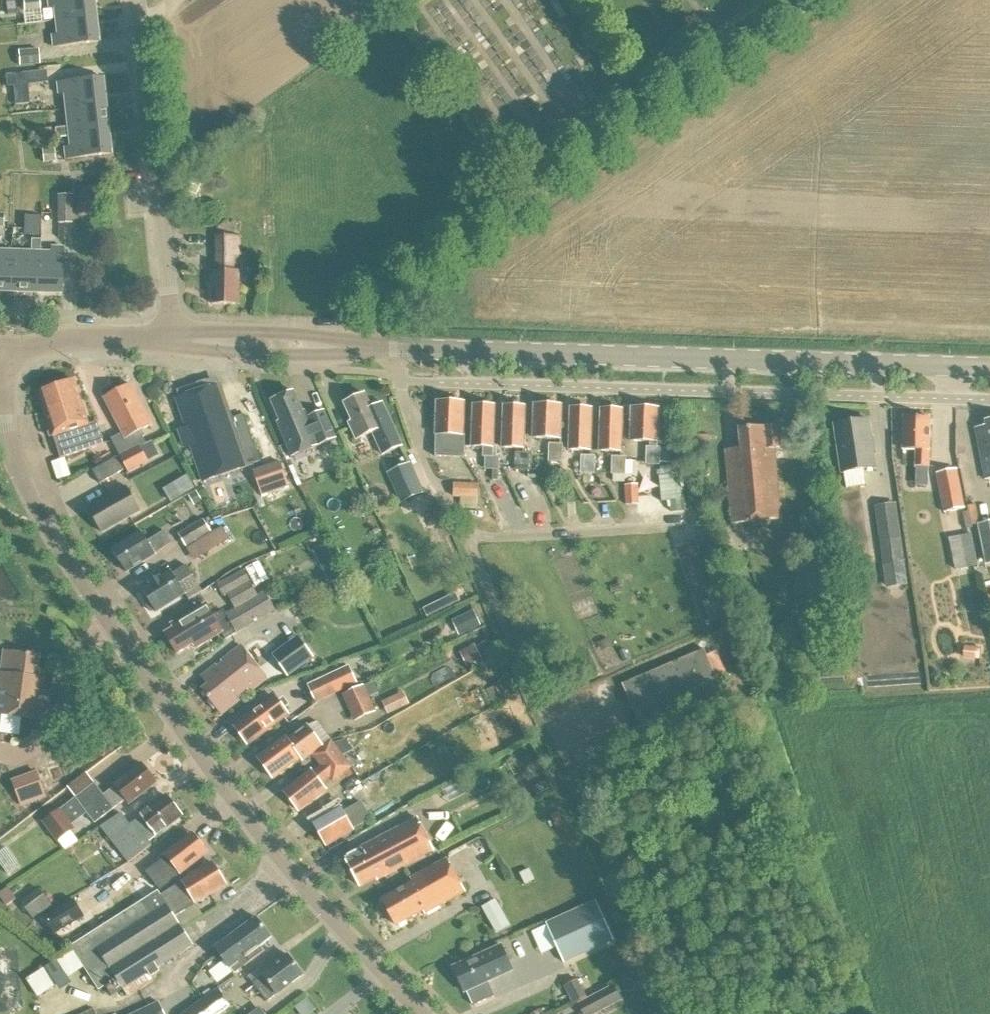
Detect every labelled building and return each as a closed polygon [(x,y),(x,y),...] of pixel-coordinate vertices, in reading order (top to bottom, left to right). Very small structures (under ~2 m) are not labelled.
[(47,8),(53,7),(54,21),(95,17),(93,0),(46,0),(47,8)] [(56,35),(50,36),(52,47),(98,42),(95,17),(54,21),(56,35)] [(17,51),(18,67),(39,66),(38,50),(17,51)] [(64,108),(105,103),(102,78),(56,83),(57,95),(62,94),(64,108)] [(67,133),(108,129),(105,103),(64,108),(66,128),(54,129),(55,138),(67,136),(67,133)] [(64,160),(111,154),(108,129),(67,133),(67,136),(68,146),(63,147),(64,160)] [(78,189),(78,199),(99,200),(100,189),(78,189)] [(56,196),(56,224),(71,224),(71,196),(56,196)] [(42,234),(42,215),(27,215),(26,234),(42,234)] [(238,273),(233,272),(233,257),(239,257),(239,237),(217,237),(217,272),(210,272),(210,286),(213,286),(212,303),(238,303),(238,273)] [(10,252),(8,292),(33,293),(35,253),(39,253),(39,240),(30,240),(30,253),(10,252)] [(33,293),(59,294),(61,248),(48,247),(47,253),(39,253),(35,253),(33,293)] [(8,292),(10,252),(0,252),(0,292),(8,292)] [(75,382),(42,393),(63,458),(106,444),(98,420),(89,423),(75,382)] [(190,427),(184,429),(190,445),(193,444),(205,479),(260,460),(245,415),(234,419),(222,384),(211,388),(210,385),(202,388),(203,390),(180,398),(190,427)] [(106,400),(125,436),(114,441),(131,474),(155,461),(143,440),(146,438),(143,432),(152,427),(132,387),(106,400)] [(283,420),(281,420),(294,455),(337,439),(326,410),(309,417),(306,410),(304,411),(296,391),(275,400),(283,420)] [(347,404),(355,421),(351,423),(359,440),(372,434),(382,454),(403,444),(393,424),(387,427),(378,407),(374,409),(367,394),(347,404)] [(437,402),(434,456),(465,458),(466,435),(463,434),(464,403),(437,402)] [(485,457),(485,470),(499,471),(499,458),(492,457),(495,406),(473,405),(471,446),(483,447),(482,457),(485,457)] [(502,448),(511,448),(523,449),(525,407),(504,406),(502,448)] [(535,406),(533,439),(560,440),(561,407),(535,406)] [(570,409),(568,450),(591,451),(592,410),(570,409)] [(632,410),(631,443),(658,444),(660,411),(632,410)] [(601,411),(599,452),(622,453),(624,412),(601,411)] [(916,451),(916,468),(930,468),(930,418),(904,418),(903,451),(916,451)] [(983,481),(989,479),(989,420),(986,421),(987,426),(973,429),(983,481)] [(835,426),(842,474),(876,469),(869,421),(835,426)] [(738,431),(740,451),(726,452),(731,526),(780,522),(774,451),(782,450),(780,428),(738,431)] [(516,453),(516,472),(529,472),(530,454),(516,453)] [(117,458),(92,472),(100,485),(125,471),(117,458)] [(617,462),(617,479),(629,479),(629,463),(617,462)] [(280,463),(254,472),(262,497),(289,488),(280,463)] [(426,494),(412,463),(388,474),(402,505),(426,494)] [(958,471),(937,474),(944,514),(965,510),(958,471)] [(478,485),(454,484),(453,498),(461,498),(460,508),(477,509),(478,485)] [(625,486),(626,506),(639,505),(638,485),(625,486)] [(128,488),(89,509),(102,533),(141,512),(128,488)] [(896,504),(875,507),(880,541),(901,538),(896,504)] [(203,520),(179,535),(186,548),(211,533),(203,520)] [(987,566),(989,565),(989,523),(978,525),(987,566)] [(143,532),(113,551),(128,573),(173,544),(165,532),(149,542),(143,532)] [(950,542),(956,570),(958,579),(976,575),(974,566),(977,565),(971,537),(950,542)] [(179,584),(193,576),(187,565),(173,574),(172,572),(161,578),(160,577),(149,583),(151,585),(143,589),(156,611),(185,594),(179,584)] [(260,565),(248,571),(257,590),(270,584),(260,565)] [(173,625),(175,628),(167,633),(179,654),(195,645),(197,648),(223,632),(227,638),(275,609),(265,593),(259,596),(245,571),(218,586),(224,599),(228,597),(235,610),(229,614),(228,611),(217,618),(209,604),(173,625)] [(452,622),(459,637),(480,627),(474,613),(452,622)] [(298,637),(272,656),(288,678),(314,659),(298,637)] [(211,686),(206,691),(225,714),(268,678),(240,644),(202,675),(211,686)] [(460,649),(466,665),(481,659),(475,644),(460,649)] [(624,683),(642,726),(725,693),(707,649),(624,683)] [(48,722),(51,694),(43,693),(46,672),(38,671),(39,657),(4,653),(1,674),(0,674),(0,716),(48,722)] [(349,666),(308,686),(316,704),(357,684),(349,666)] [(343,696),(355,723),(377,713),(364,686),(343,696)] [(406,696),(385,705),(391,717),(411,708),(406,696)] [(261,705),(234,726),(250,745),(290,713),(277,697),(263,708),(261,705)] [(288,736),(260,757),(275,777),(303,757),(305,760),(325,745),(309,724),(290,739),(288,736)] [(313,769),(286,790),(301,810),(329,789),(324,783),(332,776),(335,780),(354,766),(333,740),(315,754),(324,765),(316,772),(313,769)] [(6,782),(19,809),(54,792),(41,765),(6,782)] [(115,786),(116,788),(104,797),(95,785),(77,799),(96,824),(126,800),(130,805),(156,784),(141,765),(115,786)] [(100,830),(121,855),(130,866),(153,847),(150,844),(182,818),(166,797),(130,826),(122,815),(100,830)] [(356,829),(372,819),(362,802),(345,812),(342,806),(329,814),(331,816),(317,824),(329,846),(357,830),(356,829)] [(59,810),(42,824),(58,844),(75,830),(59,810)] [(417,818),(362,848),(363,851),(347,860),(362,888),(379,878),(380,881),(435,850),(417,818)] [(165,856),(169,861),(156,871),(168,886),(208,854),(192,834),(165,856)] [(448,858),(411,878),(414,882),(389,896),(389,895),(383,898),(398,925),(407,919),(407,918),(423,909),(426,914),(467,891),(448,858)] [(193,946),(174,917),(198,903),(203,903),(206,898),(225,886),(213,865),(182,883),(182,884),(160,897),(158,893),(72,949),(100,992),(106,988),(113,998),(149,975),(152,980),(162,973),(158,969),(193,946)] [(22,906),(33,922),(53,908),(41,892),(22,906)] [(496,903),(483,910),(497,935),(510,927),(496,903)] [(610,943),(592,904),(548,924),(566,962),(610,943)] [(232,940),(216,951),(233,975),(250,963),(246,958),(272,940),(258,919),(231,938),(232,940)] [(499,978),(497,975),(513,968),(503,945),(455,967),(466,992),(469,991),(475,1006),(496,997),(489,982),(499,978)] [(265,978),(255,986),(266,1001),(276,993),(278,996),(304,976),(289,956),(263,976),(265,978)] [(564,988),(573,1005),(587,998),(578,981),(564,988)] [(577,1005),(582,1013),(598,1013),(622,1002),(614,986),(577,1005)] [(230,1008),(217,990),(183,1013),(222,1013),(230,1008)] [(134,1013),(164,1013),(159,1002),(134,1013)]
